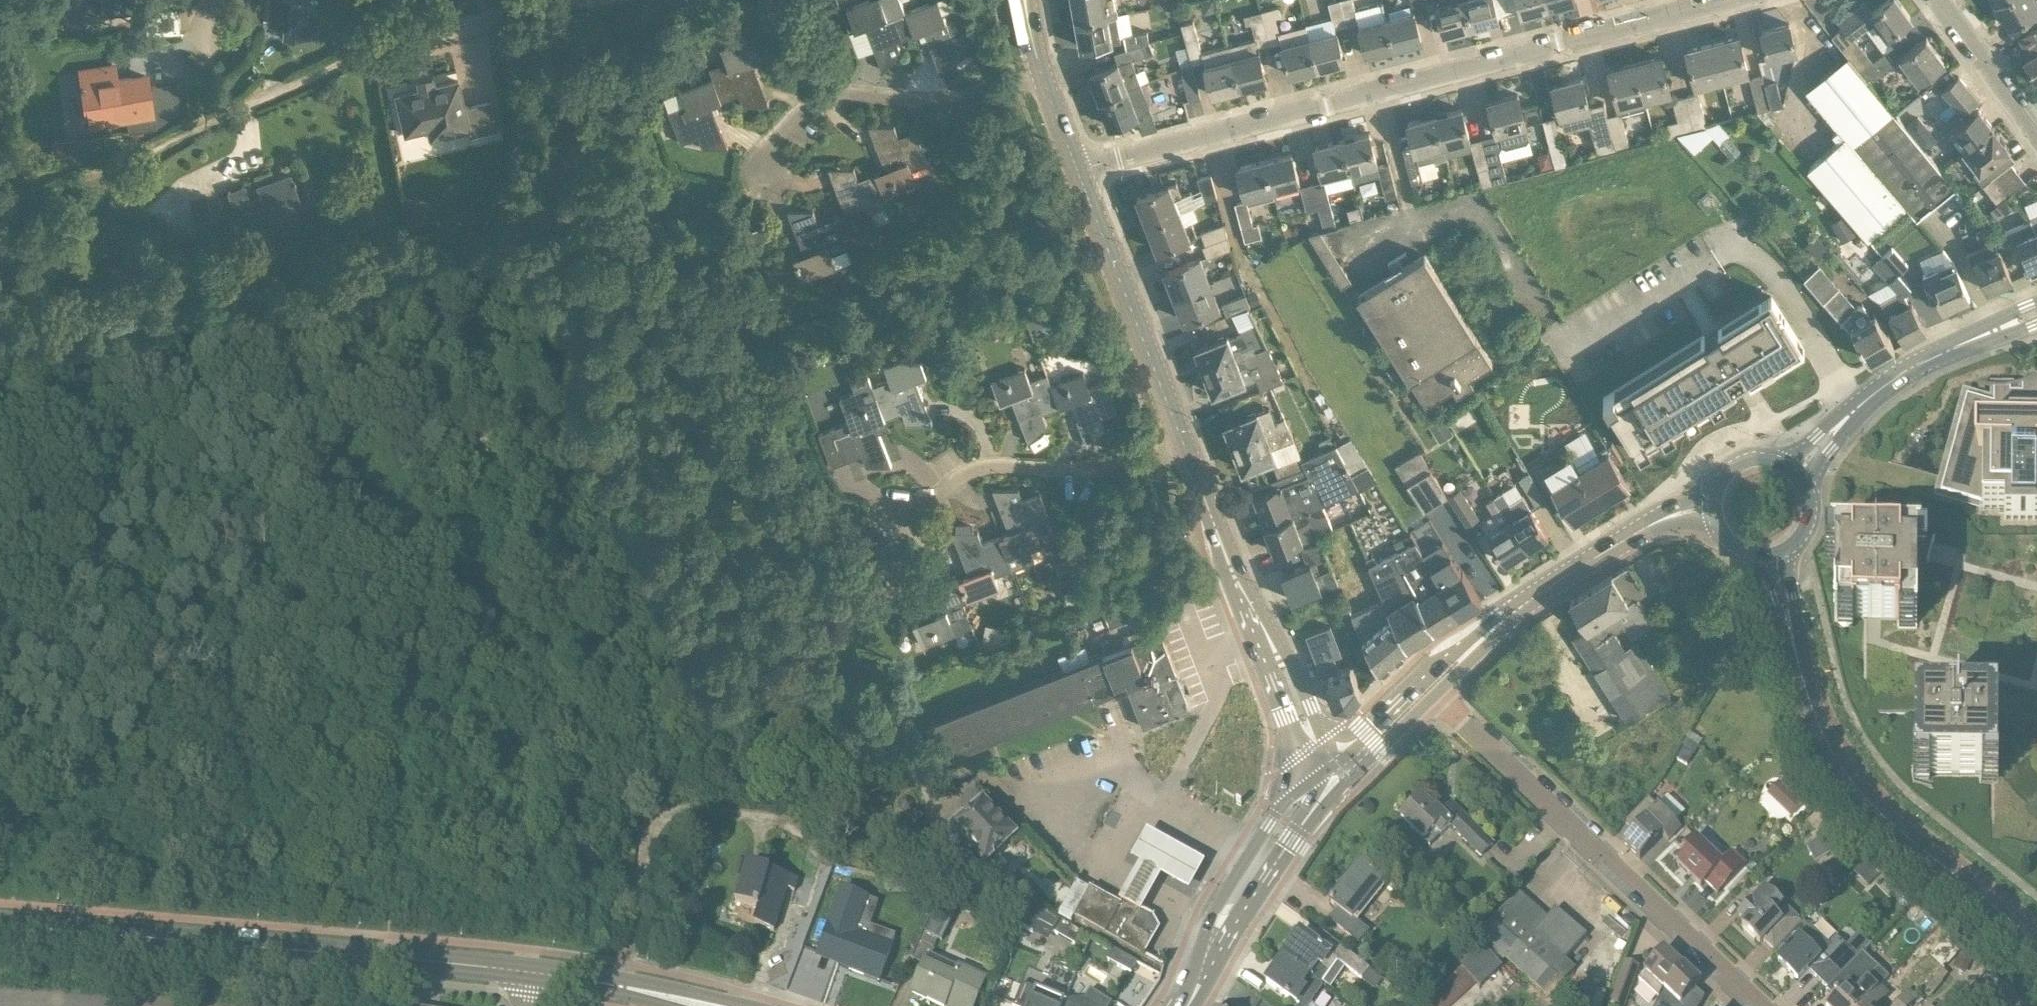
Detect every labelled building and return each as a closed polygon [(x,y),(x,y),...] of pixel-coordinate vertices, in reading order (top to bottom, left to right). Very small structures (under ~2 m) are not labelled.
[(131,0),(65,0),(66,13),(99,8),(99,13),(132,9),(131,0)] [(270,24),(284,24),(283,38),(317,40),(317,23),(306,22),(307,0),(271,0),(270,24)] [(346,10),(365,11),(365,0),(347,0),(346,10)] [(905,12),(905,13),(900,0),(870,0),(846,9),(855,32),(866,28),(883,70),(901,54),(897,43),(914,36),(905,12)] [(914,36),(924,32),(941,75),(960,58),(956,46),(972,40),(961,7),(943,14),(938,0),(937,0),(905,12),(914,36)] [(1116,13),(1114,0),(1073,0),(1077,20),(1116,13)] [(1347,25),(1341,0),(1329,3),(1335,28),(1347,25)] [(1347,25),(1359,22),(1356,11),(1353,0),(1341,0),(1347,25)] [(1436,5),(1444,35),(1470,28),(1463,0),(1435,0),(1436,5)] [(1470,28),(1499,20),(1494,0),(1463,0),(1470,28)] [(1522,14),(1548,8),(1546,0),(1518,0),(1522,14)] [(1873,61),(1854,38),(1876,22),(1887,36),(1912,18),(1898,0),(1889,0),(1872,13),(1864,3),(1840,21),(1845,27),(1832,37),(1849,57),(1848,57),(1860,72),(1873,61)] [(1995,4),(2009,27),(2031,14),(2036,24),(2036,0),(2002,0),(1995,4)] [(1190,3),(1179,6),(1182,20),(1189,18),(1192,12),(1190,3)] [(1367,55),(1393,48),(1385,18),(1382,4),(1356,11),(1359,22),(1359,25),(1367,55)] [(160,31),(183,31),(183,5),(161,5),(160,31)] [(745,19),(751,17),(747,7),(737,10),(740,17),(745,19)] [(1316,68),(1305,26),(1279,33),(1276,17),(1281,16),(1279,7),(1260,12),(1269,45),(1281,42),(1290,75),(1316,68)] [(1385,18),(1393,48),(1422,41),(1414,10),(1385,18)] [(1258,48),(1269,45),(1260,12),(1244,16),(1246,25),(1252,24),(1255,39),(1228,46),(1239,89),(1267,81),(1258,48)] [(1116,13),(1077,20),(1082,47),(1114,42),(1114,41),(1121,40),(1116,13)] [(1239,89),(1228,46),(1202,53),(1194,21),(1182,24),(1192,64),(1192,65),(1204,62),(1212,95),(1239,89)] [(1770,60),(1797,53),(1790,23),(1762,31),(1770,60)] [(1305,26),(1316,68),(1344,61),(1336,30),(1310,37),(1307,25),(1305,26)] [(2019,37),(2031,56),(2025,60),(2036,79),(2036,78),(2036,26),(2019,37)] [(1126,49),(1149,42),(1148,32),(1124,35),(1126,49)] [(1713,43),(1722,81),(1749,75),(1739,36),(1713,43)] [(713,79),(722,102),(739,96),(744,106),(768,106),(752,63),(762,59),(754,37),(721,49),(726,63),(709,69),(713,79)] [(1945,63),(1927,38),(1901,57),(1901,56),(1899,57),(1919,84),(1921,83),(1920,82),(1945,64),(1945,63)] [(1100,100),(1141,84),(1132,60),(1154,54),(1149,42),(1126,49),(1118,52),(1122,62),(1090,74),(1100,100)] [(1697,88),(1722,81),(1713,43),(1687,50),(1697,88)] [(1860,72),(1870,84),(1896,64),(1886,51),(1873,61),(1860,72)] [(707,65),(702,53),(691,57),(694,65),(699,68),(707,65)] [(1662,57),(1636,64),(1645,102),(1672,95),(1662,57)] [(1809,168),(1868,238),(1906,207),(1917,219),(1955,188),(1870,84),(1860,72),(1848,57),(1809,90),(1841,129),(1834,135),(1841,142),(1809,168)] [(1192,65),(1192,64),(1181,69),(1189,101),(1200,98),(1201,98),(1192,65)] [(1621,114),(1646,108),(1647,107),(1645,102),(1636,64),(1610,70),(1621,113),(1621,114)] [(115,84),(114,71),(80,76),(81,84),(78,84),(79,88),(81,87),(85,119),(150,111),(145,80),(115,84)] [(1768,97),(1765,84),(1763,76),(1750,79),(1758,112),(1771,109),(1768,97)] [(1963,115),(1979,100),(1958,76),(1942,91),(1963,115)] [(1614,141),(1608,116),(1604,103),(1589,107),(1582,78),(1553,85),(1565,132),(1590,126),(1598,156),(1606,154),(1617,151),(1614,141)] [(711,106),(722,102),(713,79),(664,98),(681,144),(698,138),(703,149),(728,149),(711,106)] [(464,107),(457,81),(395,96),(404,135),(425,130),(427,140),(468,130),(469,137),(497,130),(490,101),(464,107)] [(1768,97),(1771,109),(1783,106),(1777,81),(1765,84),(1768,97)] [(1141,84),(1100,100),(1110,126),(1140,115),(1139,115),(1151,110),(1141,84)] [(1686,96),(1694,129),(1707,125),(1699,93),(1686,96)] [(1482,139),(1494,185),(1508,181),(1499,151),(1502,147),(1505,146),(1506,148),(1527,143),(1527,140),(1529,139),(1526,127),(1527,127),(1518,94),(1489,102),(1498,135),(1482,139)] [(1678,121),(1681,133),(1694,129),(1686,96),(1672,100),(1678,121)] [(1537,108),(1525,111),(1529,123),(1541,120),(1537,108)] [(1967,147),(1993,127),(1978,108),(1947,132),(1953,140),(1958,136),(1967,147)] [(1434,116),(1443,147),(1470,140),(1462,109),(1434,116)] [(1617,151),(1629,147),(1621,114),(1621,113),(1608,116),(1614,141),(1617,151)] [(1419,164),(1445,158),(1443,147),(1434,116),(1408,123),(1411,134),(1399,137),(1405,159),(1412,184),(1424,181),(1419,164)] [(1667,124),(1670,136),(1681,133),(1678,121),(1667,124)] [(876,173),(885,195),(916,183),(911,170),(929,163),(916,131),(899,138),(894,126),(869,127),(885,169),(876,173)] [(1983,186),(2011,163),(2016,160),(2007,149),(2009,148),(1993,127),(1967,147),(1957,155),(1963,163),(1970,157),(1979,169),(1973,173),(1983,186)] [(1342,140),(1350,172),(1351,172),(1354,182),(1380,175),(1386,199),(1398,196),(1390,163),(1378,166),(1377,165),(1378,164),(1370,133),(1342,140)] [(1482,188),(1494,185),(1482,139),(1471,142),(1473,149),(1472,149),(1478,171),(1482,188)] [(1324,179),(1350,172),(1342,140),(1315,147),(1324,179)] [(1265,161),(1273,192),(1274,192),(1300,185),(1292,153),(1265,161)] [(1238,168),(1246,199),(1273,192),(1265,161),(1238,168)] [(1999,188),(2019,173),(2011,163),(1983,186),(1998,204),(2007,197),(1999,188)] [(885,195),(876,173),(858,180),(853,169),(828,169),(845,212),(835,216),(844,238),(876,226),(871,213),(888,206),(884,196),(885,195)] [(1999,188),(2007,197),(2026,182),(2019,173),(1999,188)] [(1204,202),(1217,199),(1211,175),(1198,178),(1204,202)] [(293,181),(291,177),(257,187),(267,218),(302,207),(294,185),(296,184),(295,180),(293,181)] [(1311,184),(1318,209),(1331,205),(1325,181),(1311,184)] [(1148,224),(1182,211),(1198,205),(1193,191),(1182,196),(1177,182),(1137,197),(1148,224)] [(1307,211),(1318,209),(1311,184),(1300,187),(1307,211)] [(237,217),(252,212),(244,187),(228,193),(237,217)] [(1241,229),(1253,226),(1248,205),(1247,201),(1235,204),(1241,229)] [(1182,211),(1148,224),(1158,252),(1192,238),(1198,236),(1192,222),(1187,224),(1182,211)] [(844,238),(835,216),(818,223),(813,212),(788,212),(805,255),(794,259),(803,281),(835,269),(853,262),(847,248),(843,238),(844,238)] [(1844,214),(1831,222),(1842,242),(1856,234),(1844,214)] [(2036,270),(2036,234),(2036,231),(2031,220),(2005,230),(2010,242),(2017,239),(2031,272),(2036,270)] [(1205,245),(1228,236),(1224,224),(1201,232),(1205,245)] [(1253,226),(1241,229),(1245,243),(1262,238),(1259,224),(1253,226)] [(1975,233),(1981,245),(1990,241),(1985,229),(1975,233)] [(1228,236),(1205,245),(1202,246),(1207,258),(1231,249),(1228,236)] [(1998,248),(1995,239),(1990,241),(1981,245),(1966,251),(1975,272),(1980,270),(1988,290),(2012,280),(1999,248),(1998,248)] [(1892,247),(1882,256),(1899,274),(1909,265),(1892,247)] [(1425,254),(1357,297),(1427,406),(1453,389),(1451,386),(1468,375),(1470,378),(1493,364),(1425,254)] [(1176,295),(1212,282),(1202,255),(1181,263),(1181,265),(1166,271),(1176,295)] [(1912,289),(1899,274),(1882,256),(1872,265),(1894,290),(1890,294),(1891,295),(1881,301),(1904,342),(1926,329),(1911,301),(1908,303),(1905,296),(1912,289)] [(1329,265),(1342,287),(1352,280),(1339,259),(1329,265)] [(1931,297),(1937,294),(1943,309),(1970,298),(1954,260),(1921,274),(1931,297)] [(1852,329),(1871,360),(1895,346),(1876,313),(1869,317),(1863,304),(1855,307),(1839,288),(1840,287),(1820,265),(1816,268),(1812,263),(1799,274),(1804,279),(1850,330),(1852,329)] [(1212,282),(1176,295),(1186,321),(1222,307),(1212,282)] [(1256,291),(1247,294),(1252,306),(1260,303),(1256,291)] [(1227,316),(1251,307),(1246,295),(1222,304),(1227,316)] [(1776,301),(1723,335),(1719,328),(1704,337),(1708,344),(1609,406),(1636,450),(1736,388),(1733,382),(1747,373),(1751,380),(1752,379),(1750,377),(1784,356),(1793,353),(1804,346),(1776,301)] [(1046,318),(1029,318),(1029,328),(1043,328),(1046,318)] [(1046,318),(1043,328),(1055,333),(1059,323),(1046,318)] [(981,321),(966,324),(968,336),(983,333),(981,321)] [(1205,372),(1268,346),(1257,323),(1241,330),(1242,333),(1230,338),(1230,336),(1196,349),(1205,372)] [(1271,386),(1281,382),(1282,382),(1268,346),(1205,372),(1214,394),(1256,377),(1261,390),(1271,386)] [(874,386),(886,419),(903,413),(907,424),(932,423),(916,381),(927,376),(918,354),(885,367),(890,380),(874,386)] [(1062,406),(1053,384),(1051,384),(1047,375),(1030,381),(1024,368),(992,381),(1001,404),(1012,399),(1029,442),(1046,425),(1042,414),(1062,406)] [(1053,384),(1062,406),(1070,403),(1087,446),(1099,435),(1104,448),(1126,438),(1120,417),(1107,427),(1103,417),(1119,411),(1106,379),(1089,386),(1084,372),(1053,384)] [(2032,382),(2018,387),(2019,389),(2020,389),(2020,391),(2015,391),(2015,384),(1991,383),(1991,404),(1968,397),(1942,493),(1983,504),(1983,508),(2005,508),(2005,518),(2036,518),(2036,379),(2032,382)] [(1281,382),(1271,386),(1274,392),(1284,388),(1281,382)] [(875,424),(886,419),(874,386),(873,387),(873,386),(840,399),(849,423),(832,429),(832,428),(819,433),(832,467),(862,455),(867,467),(891,466),(875,424)] [(1219,408),(1223,418),(1236,413),(1232,403),(1219,408)] [(1235,447),(1289,426),(1285,417),(1275,421),(1270,408),(1226,425),(1235,447)] [(1442,416),(1429,424),(1440,441),(1453,433),(1442,416)] [(1566,442),(1581,467),(1567,476),(1558,463),(1544,472),(1552,485),(1574,521),(1630,485),(1617,465),(1623,461),(1612,444),(1609,445),(1596,424),(1566,442)] [(1289,426),(1235,447),(1244,471),(1278,457),(1274,447),(1294,439),(1289,426)] [(1318,441),(1322,451),(1334,446),(1330,436),(1318,441)] [(1370,468),(1364,458),(1354,441),(1352,437),(1337,445),(1359,488),(1361,491),(1378,481),(1374,475),(1370,468)] [(1266,527),(1307,510),(1323,504),(1359,488),(1337,445),(1334,446),(1322,451),(1302,460),(1305,468),(1279,477),(1253,487),(1257,495),(1253,496),(1266,527)] [(1424,511),(1448,496),(1420,451),(1395,466),(1424,511)] [(1305,468),(1302,460),(1301,456),(1274,466),(1279,477),(1305,468)] [(1536,505),(1547,499),(1530,472),(1519,479),(1536,505)] [(1494,497),(1527,549),(1549,535),(1516,483),(1494,497)] [(1467,526),(1480,517),(1461,487),(1448,496),(1467,526)] [(1000,537),(1013,569),(1035,561),(1032,551),(1041,547),(1036,534),(1052,527),(1040,495),(1023,501),(1019,490),(994,491),(1010,533),(1000,537)] [(1505,563),(1527,549),(1494,497),(1486,502),(1493,513),(1479,522),(1505,563)] [(1386,508),(1358,524),(1374,553),(1402,537),(1386,508)] [(1276,552),(1318,535),(1307,510),(1266,527),(1276,552)] [(1422,554),(1460,615),(1481,601),(1461,570),(1457,573),(1441,546),(1456,536),(1446,520),(1425,533),(1421,524),(1408,532),(1415,542),(1422,554)] [(1013,569),(1000,537),(982,544),(978,532),(952,533),(969,576),(956,581),(965,603),(1000,590),(995,576),(1013,569)] [(1917,538),(1912,538),(1835,538),(1835,617),(1849,617),(1852,617),(1852,621),(1856,621),(1856,609),(1866,609),(1915,609),(1917,609),(1917,597),(1917,559),(1918,543),(1917,538)] [(1402,539),(1394,543),(1398,550),(1406,546),(1402,539)] [(1407,648),(1460,615),(1422,554),(1415,542),(1376,562),(1373,556),(1366,560),(1390,614),(1391,614),(1407,648)] [(1316,562),(1327,558),(1321,543),(1301,551),(1307,564),(1284,573),(1295,601),(1339,584),(1332,568),(1320,572),(1316,562)] [(1333,569),(1338,582),(1347,579),(1342,565),(1333,569)] [(1625,627),(1624,627),(1632,639),(1654,625),(1638,597),(1647,591),(1631,565),(1619,571),(1594,587),(1611,614),(1615,612),(1625,627)] [(965,603),(956,581),(938,588),(934,577),(909,577),(925,620),(914,625),(922,646),(956,634),(973,626),(964,603),(965,603)] [(1076,587),(1065,592),(1068,601),(1079,597),(1076,587)] [(1391,614),(1390,614),(1391,616),(1387,619),(1375,595),(1366,602),(1359,587),(1357,588),(1363,602),(1393,660),(1407,648),(1391,614)] [(1616,632),(1624,627),(1625,627),(1615,612),(1611,614),(1594,587),(1570,602),(1587,628),(1573,637),(1627,721),(1671,693),(1638,641),(1626,648),(1616,632)] [(1379,672),(1393,660),(1363,602),(1357,588),(1348,592),(1354,605),(1349,607),(1379,672)] [(867,596),(853,601),(858,614),(872,608),(867,596)] [(1101,619),(1094,622),(1096,629),(1104,626),(1101,619)] [(1340,668),(1335,656),(1342,653),(1331,624),(1307,633),(1335,705),(1351,707),(1362,693),(1351,664),(1340,668)] [(1127,685),(1143,727),(1190,709),(1160,632),(1113,651),(1127,685)] [(933,729),(944,758),(1127,685),(1113,651),(927,723),(929,730),(933,729)] [(1721,670),(1710,664),(1701,681),(1712,687),(1721,670)] [(1680,697),(1671,705),(1676,712),(1686,704),(1680,697)] [(1995,767),(1995,710),(1976,709),(1964,709),(1954,709),(1947,709),(1943,709),(1918,709),(1918,712),(1918,765),(1930,765),(1930,773),(1982,773),(1982,765),(1995,767)] [(1689,732),(1686,738),(1699,745),(1702,740),(1689,732)] [(1699,745),(1686,738),(1682,745),(1684,745),(1677,759),(1688,765),(1695,752),(1699,745)] [(1795,795),(1783,808),(1792,816),(1804,803),(1795,795)] [(1431,805),(1422,797),(1418,801),(1416,799),(1404,812),(1406,814),(1402,817),(1431,846),(1452,824),(1461,832),(1459,833),(1482,856),(1494,844),(1453,803),(1443,813),(1433,803),(1431,805)] [(1670,840),(1683,827),(1658,806),(1650,798),(1625,823),(1634,832),(1624,842),(1642,858),(1663,836),(1670,840)] [(996,816),(997,815),(984,802),(940,845),(973,879),(1014,840),(996,822),(994,821),(995,817),(996,816)] [(1816,861),(1834,850),(1825,835),(1807,845),(1816,861)] [(1143,869),(1122,907),(1143,919),(1163,882),(1191,897),(1207,868),(1149,836),(1134,864),(1143,869)] [(1724,862),(1697,837),(1686,849),(1688,852),(1678,862),(1703,886),(1714,874),(1726,885),(1747,863),(1734,851),(1724,862)] [(1361,943),(1371,930),(1357,919),(1387,881),(1363,862),(1332,902),(1340,909),(1332,920),(1361,943)] [(797,891),(801,879),(749,864),(737,903),(760,909),(755,924),(775,930),(787,888),(797,891)] [(1072,923),(1075,918),(1091,888),(1078,882),(1077,884),(1059,916),(1072,923)] [(880,980),(892,944),(858,932),(870,897),(844,888),(821,953),(840,960),(838,965),(880,980)] [(1121,905),(1091,888),(1075,918),(1144,955),(1160,928),(1153,916),(1124,900),(1121,905)] [(1489,943),(1506,958),(1550,997),(1567,979),(1577,969),(1566,959),(1587,935),(1556,908),(1548,917),(1519,891),(1480,935),(1489,943)] [(1773,910),(1766,903),(1771,899),(1762,891),(1740,914),(1746,920),(1742,925),(1746,928),(1744,930),(1755,940),(1757,938),(1762,942),(1783,919),(1781,917),(1783,915),(1775,908),(1773,910)] [(943,898),(926,933),(942,940),(959,905),(943,898)] [(1081,932),(1057,917),(1050,929),(1074,943),(1081,932)] [(1801,922),(1793,930),(1792,931),(1793,931),(1785,939),(1784,939),(1784,940),(1776,948),(1775,949),(1782,956),(1779,959),(1781,961),(1780,963),(1787,970),(1789,968),(1798,978),(1809,967),(1826,984),(1829,987),(1843,973),(1863,952),(1871,944),(1870,942),(1865,938),(1864,937),(1859,932),(1847,944),(1837,935),(1830,942),(1813,925),(1809,928),(1802,921),(1801,922)] [(1284,957),(1323,984),(1340,960),(1362,978),(1370,968),(1361,960),(1342,944),(1335,954),(1320,944),(1302,932),(1284,957)] [(1473,946),(1476,936),(1464,932),(1461,942),(1473,946)] [(931,954),(938,939),(925,933),(915,960),(927,964),(915,993),(944,1005),(974,1005),(986,976),(958,965),(958,967),(931,954)] [(1659,999),(1664,989),(1665,989),(1685,967),(1665,948),(1644,971),(1648,975),(1641,982),(1659,999)] [(1882,985),(1882,984),(1891,974),(1882,965),(1879,968),(1863,952),(1843,973),(1852,981),(1851,981),(1827,1005),(1862,1005),(1882,985)] [(1966,973),(1972,959),(1961,953),(1954,968),(1966,973)] [(1136,961),(1123,954),(1118,963),(1131,971),(1136,961)] [(1324,985),(1323,984),(1284,957),(1268,981),(1301,1004),(1300,1005),(1310,1005),(1324,985)] [(1640,966),(1625,960),(1609,1003),(1619,1005),(1626,1005),(1640,966)] [(1459,969),(1474,987),(1482,980),(1467,962),(1459,969)] [(1655,1005),(1704,1005),(1706,1003),(1694,991),(1702,983),(1685,967),(1665,989),(1664,989),(1659,999),(1655,1005)] [(1451,976),(1466,994),(1474,987),(1459,969),(1451,976)] [(1376,989),(1383,979),(1370,970),(1363,980),(1376,989)] [(1443,984),(1458,1001),(1466,994),(1451,976),(1443,984)] [(1066,1000),(1024,982),(1014,1005),(1063,1005),(1066,1000)] [(1447,1005),(1452,1005),(1458,1001),(1443,984),(1435,991),(1447,1005)] [(1862,1005),(1879,1005),(1891,993),(1882,985),(1862,1005)] [(1912,1005),(1918,997),(1909,989),(1894,1005),(1911,1005),(1912,1005)] [(1112,1002),(1091,990),(1082,1005),(1110,1005),(1112,1002)] [(1433,1005),(1447,1005),(1435,991),(1427,998),(1433,1005)]
